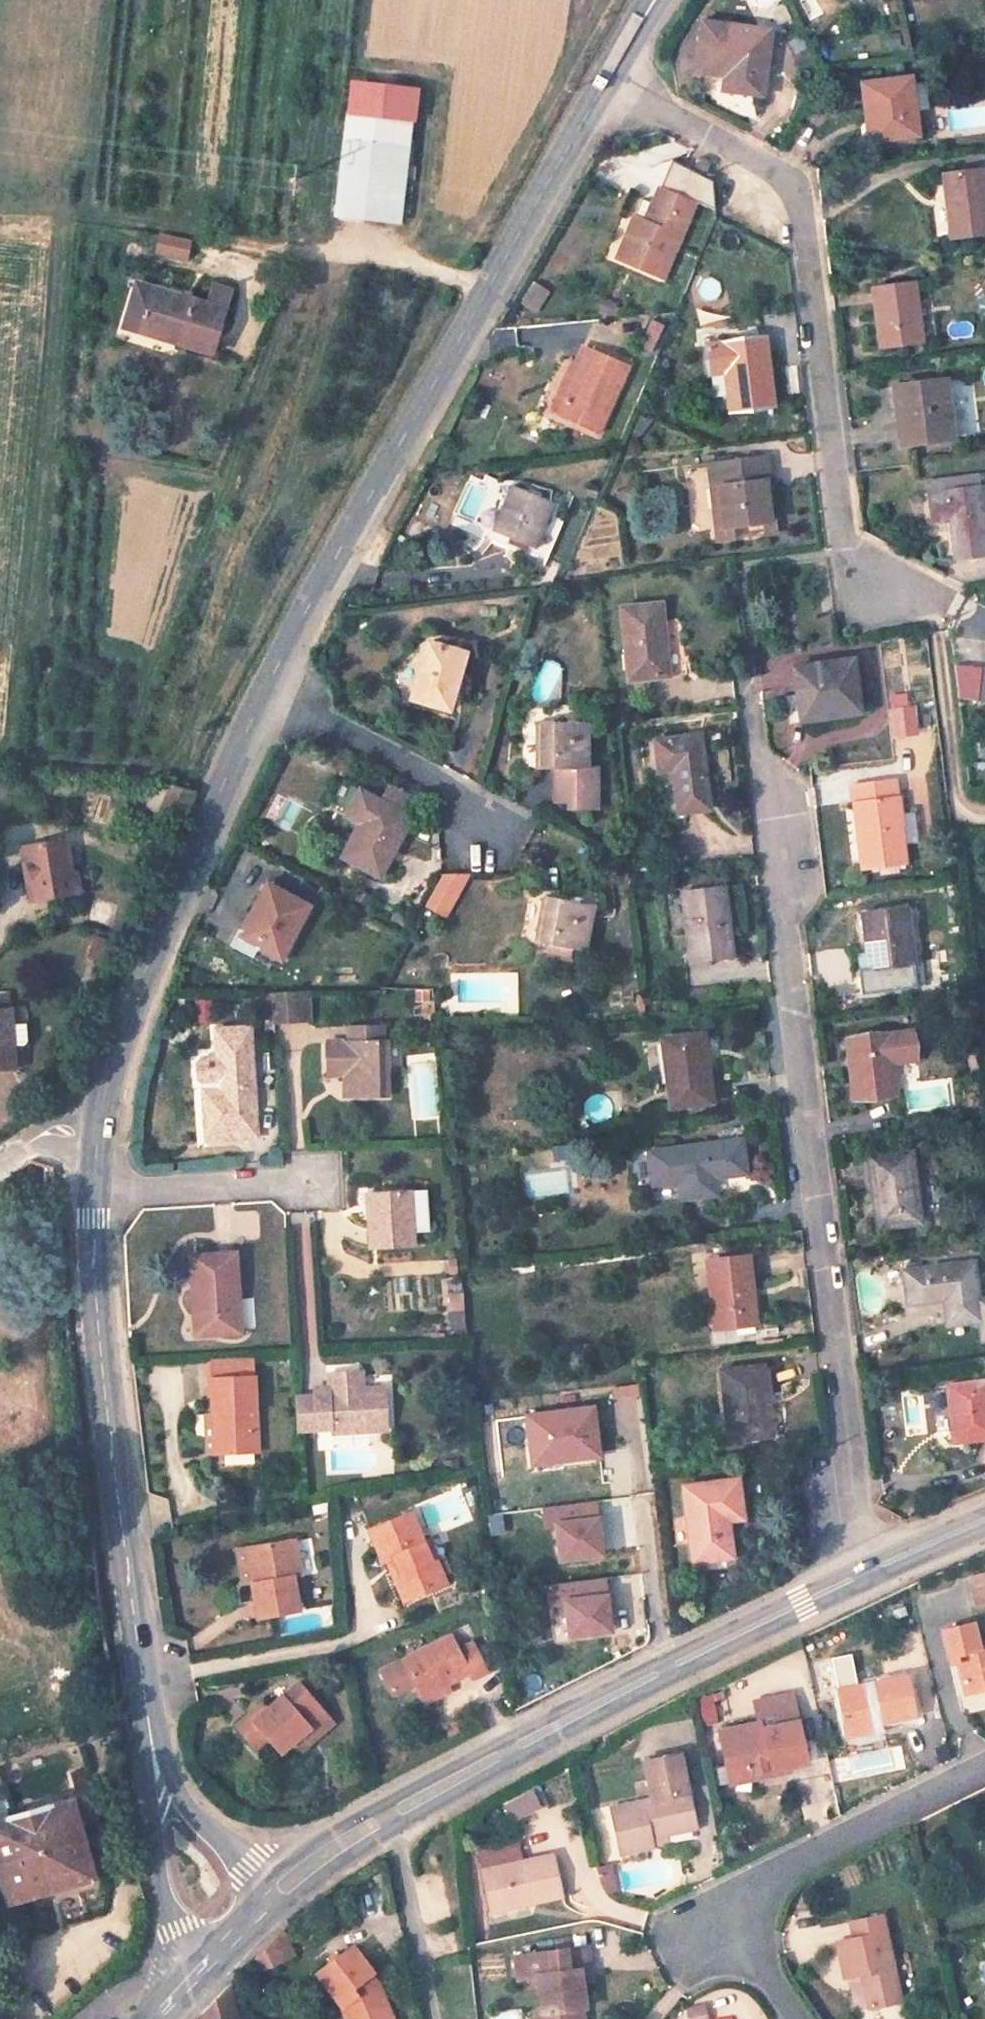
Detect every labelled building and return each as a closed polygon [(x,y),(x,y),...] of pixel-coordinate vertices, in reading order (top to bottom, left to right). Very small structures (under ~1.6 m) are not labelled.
[(754,27),(784,14),(778,0),(742,0),(754,27)] [(698,71),(728,75),(727,89),(763,93),(771,33),(703,25),(698,71)] [(909,134),(903,76),(856,81),(862,138),(909,134)] [(416,123),(419,93),(358,84),(354,115),(416,123)] [(403,227),(416,123),(354,115),(340,219),(403,227)] [(709,178),(715,162),(701,156),(695,172),(709,178)] [(982,228),(974,166),(934,170),(941,234),(982,228)] [(652,277),(687,200),(656,185),(641,218),(630,214),(610,257),(652,277)] [(162,232),(157,253),(192,260),(196,239),(162,232)] [(719,296),(716,274),(694,278),(698,300),(719,296)] [(533,309),(543,286),(525,278),(515,301),(533,309)] [(133,319),(168,334),(165,341),(204,356),(229,290),(211,284),(204,303),(146,281),(144,289),(133,285),(119,322),(129,326),(133,319)] [(919,342),(911,283),(871,288),(879,346),(919,342)] [(168,334),(133,319),(129,326),(165,341),(168,334)] [(771,405),(763,342),(709,347),(711,371),(727,372),(730,408),(771,405)] [(593,429),(622,361),(582,345),(553,412),(593,429)] [(949,438),(942,381),(894,386),(900,444),(949,438)] [(766,524),(759,461),(717,467),(723,530),(766,524)] [(984,548),(975,482),(925,487),(928,520),(946,518),(950,551),(984,548)] [(513,556),(540,499),(513,486),(484,543),(513,556)] [(578,556),(618,554),(616,531),(577,534),(578,556)] [(655,674),(649,604),(610,606),(618,678),(655,674)] [(447,703),(464,649),(424,638),(406,690),(447,703)] [(853,716),(847,665),(791,670),(796,722),(853,716)] [(889,736),(915,734),(913,703),(887,705),(889,736)] [(582,767),(584,719),(542,717),(539,767),(547,767),(547,796),(564,797),(564,810),(591,810),(591,768),(582,767)] [(699,815),(691,745),(644,750),(646,776),(661,776),(664,819),(699,815)] [(179,818),(198,775),(181,773),(172,772),(158,807),(179,818)] [(383,859),(408,801),(340,773),(329,800),(357,811),(345,841),(383,859)] [(900,857),(889,780),(846,785),(856,862),(900,857)] [(75,895),(73,873),(64,873),(60,845),(17,851),(19,869),(13,870),(14,886),(21,886),(23,902),(75,895)] [(288,940),(316,884),(279,866),(250,922),(288,940)] [(469,878),(443,877),(426,907),(446,919),(469,878)] [(577,946),(585,902),(535,891),(525,936),(577,946)] [(721,960),(714,894),(673,897),(679,964),(721,960)] [(904,959),(898,903),(858,907),(864,964),(904,959)] [(107,964),(117,943),(98,934),(89,956),(107,964)] [(304,1036),(303,996),(272,996),(273,1037),(304,1036)] [(8,1012),(0,1012),(0,1074),(13,1073),(8,1012)] [(247,1125),(241,1012),(209,1014),(210,1078),(196,1080),(198,1126),(247,1125)] [(377,1090),(377,1028),(369,1028),(369,1016),(336,1017),(336,1034),(315,1034),(315,1054),(331,1053),(332,1071),(333,1093),(377,1090)] [(886,1086),(884,1054),(904,1052),(902,1028),(842,1034),(846,1089),(886,1086)] [(693,1103),(689,1037),(645,1041),(650,1108),(693,1103)] [(332,1071),(331,1053),(315,1054),(316,1070),(332,1071)] [(943,1083),(914,1083),(914,1104),(943,1104),(943,1083)] [(736,1170),(733,1140),(640,1150),(642,1174),(669,1172),(672,1197),(701,1194),(699,1174),(736,1170)] [(913,1219),(903,1145),(860,1149),(869,1224),(913,1219)] [(409,1242),(408,1185),(366,1188),(367,1243),(409,1242)] [(745,1322),(740,1257),(698,1260),(704,1326),(745,1322)] [(971,1257),(900,1265),(902,1296),(945,1292),(948,1317),(977,1314),(980,1337),(984,1337),(984,1295),(977,1296),(971,1257)] [(232,1331),(231,1260),(180,1261),(182,1311),(206,1311),(206,1331),(232,1331)] [(444,1330),(461,1331),(462,1289),(444,1289),(444,1330)] [(206,1331),(206,1311),(182,1311),(183,1332),(206,1331)] [(243,1450),(242,1355),(200,1356),(201,1409),(211,1409),(211,1451),(243,1450)] [(758,1429),(754,1364),(715,1367),(721,1432),(758,1429)] [(346,1382),(346,1371),(333,1372),(333,1383),(346,1382)] [(369,1429),(369,1381),(333,1383),(333,1372),(316,1372),(316,1393),(305,1393),(306,1432),(369,1429)] [(984,1378),(944,1381),(949,1433),(984,1429),(984,1381),(984,1378)] [(900,1390),(904,1435),(925,1434),(922,1388),(900,1390)] [(306,1432),(305,1393),(284,1394),(286,1433),(306,1432)] [(211,1451),(211,1409),(201,1409),(203,1451),(211,1451)] [(583,1459),(580,1412),(510,1418),(514,1456),(548,1454),(548,1462),(583,1459)] [(548,1462),(548,1454),(514,1456),(515,1465),(548,1462)] [(727,1511),(723,1470),(679,1475),(687,1557),(716,1555),(713,1513),(727,1511)] [(594,1501),(539,1506),(540,1525),(547,1524),(550,1560),(599,1556),(594,1501)] [(418,1556),(410,1538),(397,1509),(356,1526),(369,1555),(382,1551),(389,1562),(379,1567),(394,1598),(421,1585),(420,1577),(435,1572),(426,1552),(418,1556)] [(291,1571),(286,1534),(242,1540),(247,1575),(237,1576),(243,1614),(287,1608),(281,1572),(291,1571)] [(426,1552),(418,1536),(410,1538),(418,1556),(426,1552)] [(247,1575),(242,1540),(232,1542),(237,1576),(247,1575)] [(603,1576),(553,1582),(560,1638),(609,1632),(603,1576)] [(329,1608),(280,1611),(281,1633),(330,1629),(329,1608)] [(981,1648),(974,1623),(941,1630),(948,1657),(958,1655),(967,1693),(984,1689),(984,1647),(981,1648)] [(477,1665),(463,1634),(449,1640),(443,1628),(369,1660),(379,1682),(402,1673),(407,1685),(435,1673),(457,1663),(462,1673),(477,1665)] [(411,1695),(440,1682),(435,1673),(407,1685),(411,1695)] [(913,1722),(904,1681),(835,1695),(844,1737),(874,1731),(913,1722)] [(323,1715),(296,1684),(268,1709),(260,1702),(234,1725),(254,1749),(264,1741),(278,1756),(296,1739),(323,1715)] [(827,1760),(811,1693),(774,1701),(777,1720),(736,1727),(744,1766),(764,1762),(767,1772),(827,1760)] [(698,1721),(712,1719),(710,1695),(696,1696),(698,1721)] [(304,1748),(332,1725),(323,1715),(296,1739),(304,1748)] [(876,1739),(874,1731),(844,1737),(846,1746),(876,1739)] [(707,1830),(688,1756),(654,1765),(664,1805),(622,1817),(634,1865),(664,1856),(662,1850),(660,1842),(707,1830)] [(767,1772),(764,1762),(744,1766),(747,1777),(767,1772)] [(498,1802),(506,1820),(536,1807),(528,1789),(498,1802)] [(0,1815),(0,1868),(10,1900),(98,1874),(75,1793),(0,1815)] [(709,1837),(707,1830),(660,1842),(662,1850),(709,1837)] [(575,1903),(566,1860),(494,1876),(502,1917),(575,1903)] [(608,1861),(593,1865),(599,1893),(615,1889),(608,1861)] [(922,2011),(902,1922),(871,1928),(875,1946),(859,1950),(866,1986),(883,1982),(891,2017),(922,2011)] [(299,1958),(289,1927),(273,1945),(259,1960),(265,1978),(299,1958)] [(374,1967),(360,1944),(349,1951),(339,1949),(336,1961),(323,1969),(335,1989),(374,1967)] [(599,1977),(611,1975),(608,1952),(530,1961),(533,1984),(553,1981),(558,2017),(561,2016),(561,2018),(597,2018),(596,2013),(602,2011),(599,1977)] [(389,1988),(379,1991),(369,1977),(377,1972),(374,1967),(335,1989),(349,2010),(352,2018),(400,2018),(389,1988)] [(229,1983),(219,1994),(199,2015),(200,2018),(238,2018),(229,1983)] [(681,2007),(685,2018),(706,2018),(701,2002),(681,2007)]
